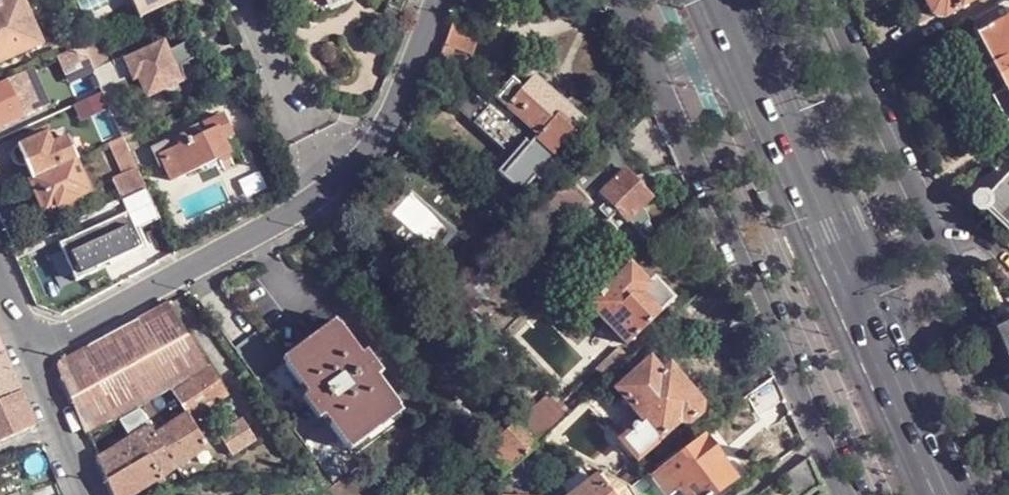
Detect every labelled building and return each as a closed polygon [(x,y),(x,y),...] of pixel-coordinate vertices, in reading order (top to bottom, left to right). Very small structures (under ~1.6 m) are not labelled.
[(41,43),(22,0),(8,0),(0,3),(0,61),(41,43)] [(139,17),(175,0),(132,0),(139,17)] [(308,0),(292,0),(297,11),(302,8),(308,5),(310,4),(308,0)] [(333,5),(330,0),(308,0),(310,4),(316,17),(333,5)] [(316,17),(355,0),(343,0),(333,5),(316,17)] [(389,7),(403,13),(409,0),(393,0),(389,7)] [(931,11),(933,12),(940,15),(948,14),(972,0),(925,0),(931,11)] [(968,20),(978,39),(965,46),(979,72),(992,66),(1004,90),(991,96),(1006,123),(1008,121),(1008,0),(1002,0),(968,20)] [(451,21),(443,45),(453,50),(472,56),(481,31),(451,21)] [(93,69),(111,61),(101,40),(84,49),(93,69)] [(192,42),(186,45),(193,62),(200,59),(192,42)] [(125,60),(133,80),(138,77),(147,96),(168,87),(171,95),(184,89),(181,81),(196,75),(193,62),(186,45),(168,52),(164,43),(125,60)] [(82,100),(102,91),(101,88),(93,69),(84,49),(82,45),(67,52),(81,84),(76,86),(82,100)] [(453,50),(443,45),(433,73),(430,79),(442,82),(453,50)] [(67,52),(62,54),(76,86),(81,84),(67,52)] [(15,76),(6,80),(21,115),(31,111),(42,106),(26,71),(15,76)] [(585,123),(533,76),(521,89),(497,115),(506,123),(514,115),(537,136),(534,140),(552,156),(575,132),(576,133),(585,123)] [(6,80),(0,83),(0,124),(21,115),(6,80)] [(514,115),(506,123),(497,115),(521,89),(511,81),(472,124),(502,152),(485,182),(509,204),(529,182),(534,186),(557,161),(552,156),(534,140),(537,136),(514,115)] [(113,82),(101,88),(102,91),(113,116),(114,120),(127,114),(113,82)] [(113,116),(102,91),(82,100),(74,104),(84,128),(113,116)] [(223,116),(160,144),(167,160),(163,161),(168,170),(172,179),(220,157),(218,153),(226,148),(222,140),(232,135),(223,116)] [(48,134),(17,148),(14,150),(12,157),(15,163),(20,166),(27,166),(32,178),(76,159),(78,158),(69,138),(52,145),(48,134)] [(129,151),(123,138),(114,141),(129,174),(138,169),(129,151)] [(613,139),(567,182),(577,192),(596,212),(620,236),(625,242),(636,253),(649,241),(654,236),(642,208),(625,223),(598,194),(623,171),(613,139)] [(152,147),(159,163),(163,161),(167,160),(160,144),(152,147)] [(218,153),(220,157),(228,153),(229,153),(226,148),(218,153)] [(90,191),(76,159),(32,178),(31,179),(32,180),(31,180),(45,212),(59,205),(78,196),(90,191)] [(114,180),(121,199),(137,192),(147,189),(138,169),(129,174),(114,180)] [(642,208),(650,200),(623,171),(598,194),(625,223),(642,208)] [(989,198),(988,196),(982,196),(977,201),(977,206),(982,210),(988,210),(989,209),(1008,227),(1008,177),(989,198)] [(545,239),(574,212),(585,223),(596,212),(577,192),(567,182),(526,219),(545,239)] [(161,217),(147,189),(137,192),(121,199),(119,201),(125,213),(126,212),(142,247),(148,244),(140,227),(161,217)] [(80,202),(78,196),(59,205),(61,210),(80,202)] [(75,281),(98,271),(97,268),(129,253),(142,247),(126,212),(125,213),(58,244),(75,281)] [(97,268),(98,271),(130,257),(129,253),(97,268)] [(626,345),(674,299),(653,278),(646,285),(630,267),(589,305),(626,345)] [(162,305),(62,360),(59,364),(59,369),(85,435),(137,405),(146,401),(169,388),(172,393),(206,370),(162,305)] [(993,318),(1005,344),(1008,354),(1008,310),(993,318)] [(283,359),(286,363),(337,325),(335,321),(283,359)] [(286,363),(284,364),(344,445),(346,445),(398,407),(399,407),(377,376),(361,355),(339,324),(337,325),(286,363)] [(334,484),(361,465),(350,450),(346,445),(344,445),(284,364),(286,363),(283,359),(260,330),(234,348),(334,484)] [(606,380),(630,358),(620,347),(596,369),(606,380)] [(21,393),(2,350),(0,351),(0,401),(21,393)] [(366,351),(361,355),(377,376),(383,372),(366,351)] [(669,368),(661,358),(652,365),(660,375),(669,368)] [(772,374),(764,358),(735,378),(746,393),(772,374)] [(617,390),(644,422),(622,440),(636,457),(678,421),(688,422),(698,413),(699,404),(696,401),(700,398),(688,385),(685,388),(669,368),(660,375),(652,365),(649,362),(617,390)] [(224,395),(208,370),(206,370),(172,393),(186,414),(189,418),(224,395)] [(746,397),(752,412),(781,396),(772,377),(746,397)] [(146,401),(164,429),(186,414),(172,393),(169,388),(146,401)] [(0,401),(0,439),(30,426),(32,430),(37,428),(21,393),(0,401)] [(516,425),(533,448),(542,441),(565,418),(546,400),(516,425)] [(401,412),(398,407),(346,445),(350,450),(401,412)] [(160,477),(206,445),(189,418),(186,414),(164,429),(154,435),(149,427),(139,432),(136,426),(125,433),(130,439),(117,447),(118,448),(129,466),(130,467),(146,457),(160,477)] [(239,416),(215,432),(230,454),(254,439),(239,416)] [(533,448),(516,425),(500,438),(504,445),(487,457),(502,477),(533,448)] [(702,439),(665,468),(662,469),(651,477),(664,494),(670,494),(678,489),(682,494),(712,494),(733,480),(702,439)] [(104,482),(129,466),(118,448),(96,461),(104,482)] [(146,457),(130,467),(129,466),(104,482),(109,494),(133,494),(160,477),(146,457)] [(808,457),(780,477),(793,494),(808,494),(821,486),(820,484),(808,457)] [(601,473),(574,494),(631,494),(626,487),(601,473)] [(642,475),(626,487),(631,494),(648,482),(642,475)]
